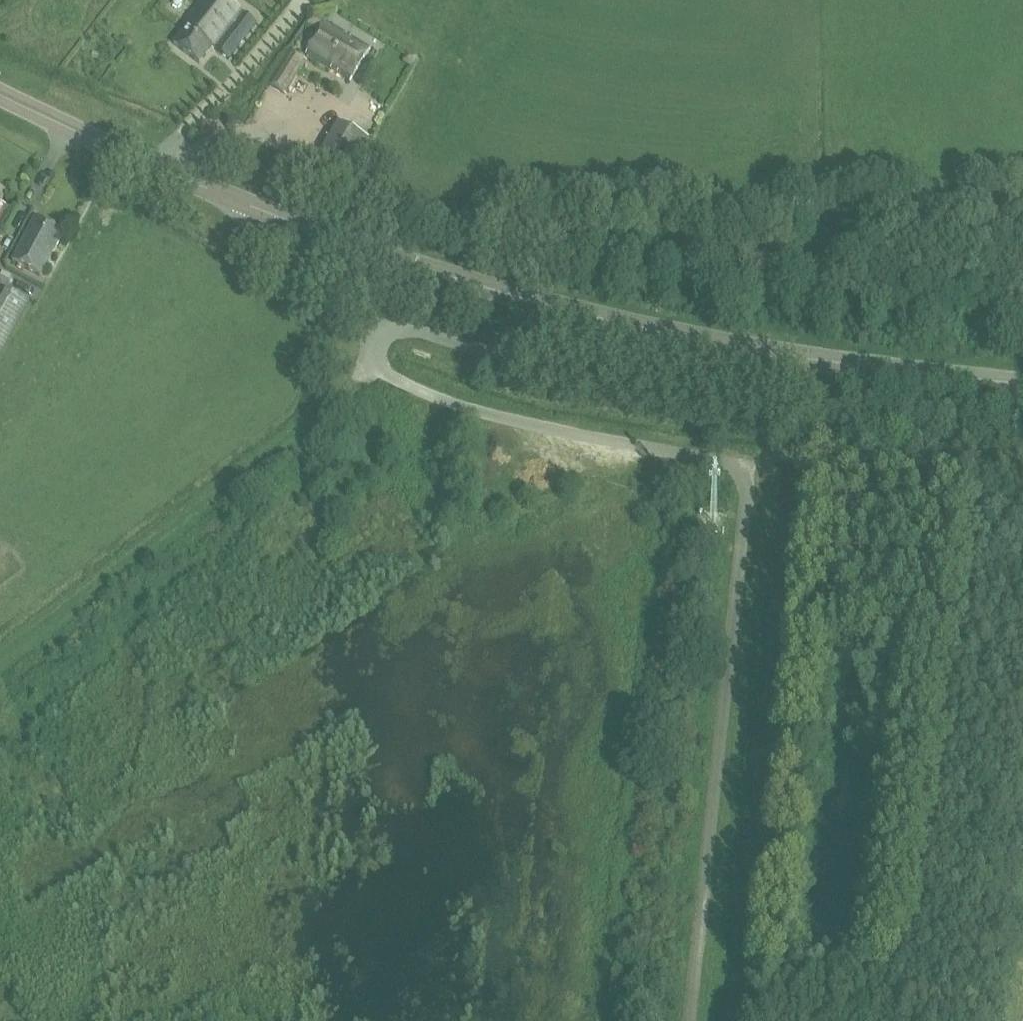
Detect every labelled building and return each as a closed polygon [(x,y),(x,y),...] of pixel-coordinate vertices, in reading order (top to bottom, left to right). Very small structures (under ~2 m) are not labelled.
[(242,13),(225,0),(201,0),(183,24),(187,27),(174,44),(199,64),(212,48),(228,59),(255,23),(242,13)] [(370,46),(326,20),(306,54),(350,80),(370,46)] [(307,61),(288,50),(269,84),(271,85),(270,88),(283,96),(284,94),(286,95),(307,61)] [(321,158),(348,173),(368,138),(342,122),(321,158)] [(40,192),(50,175),(41,170),(31,187),(40,192)] [(35,219),(12,261),(40,276),(63,234),(35,219)] [(15,324),(28,300),(10,290),(0,308),(0,351),(15,324)]
